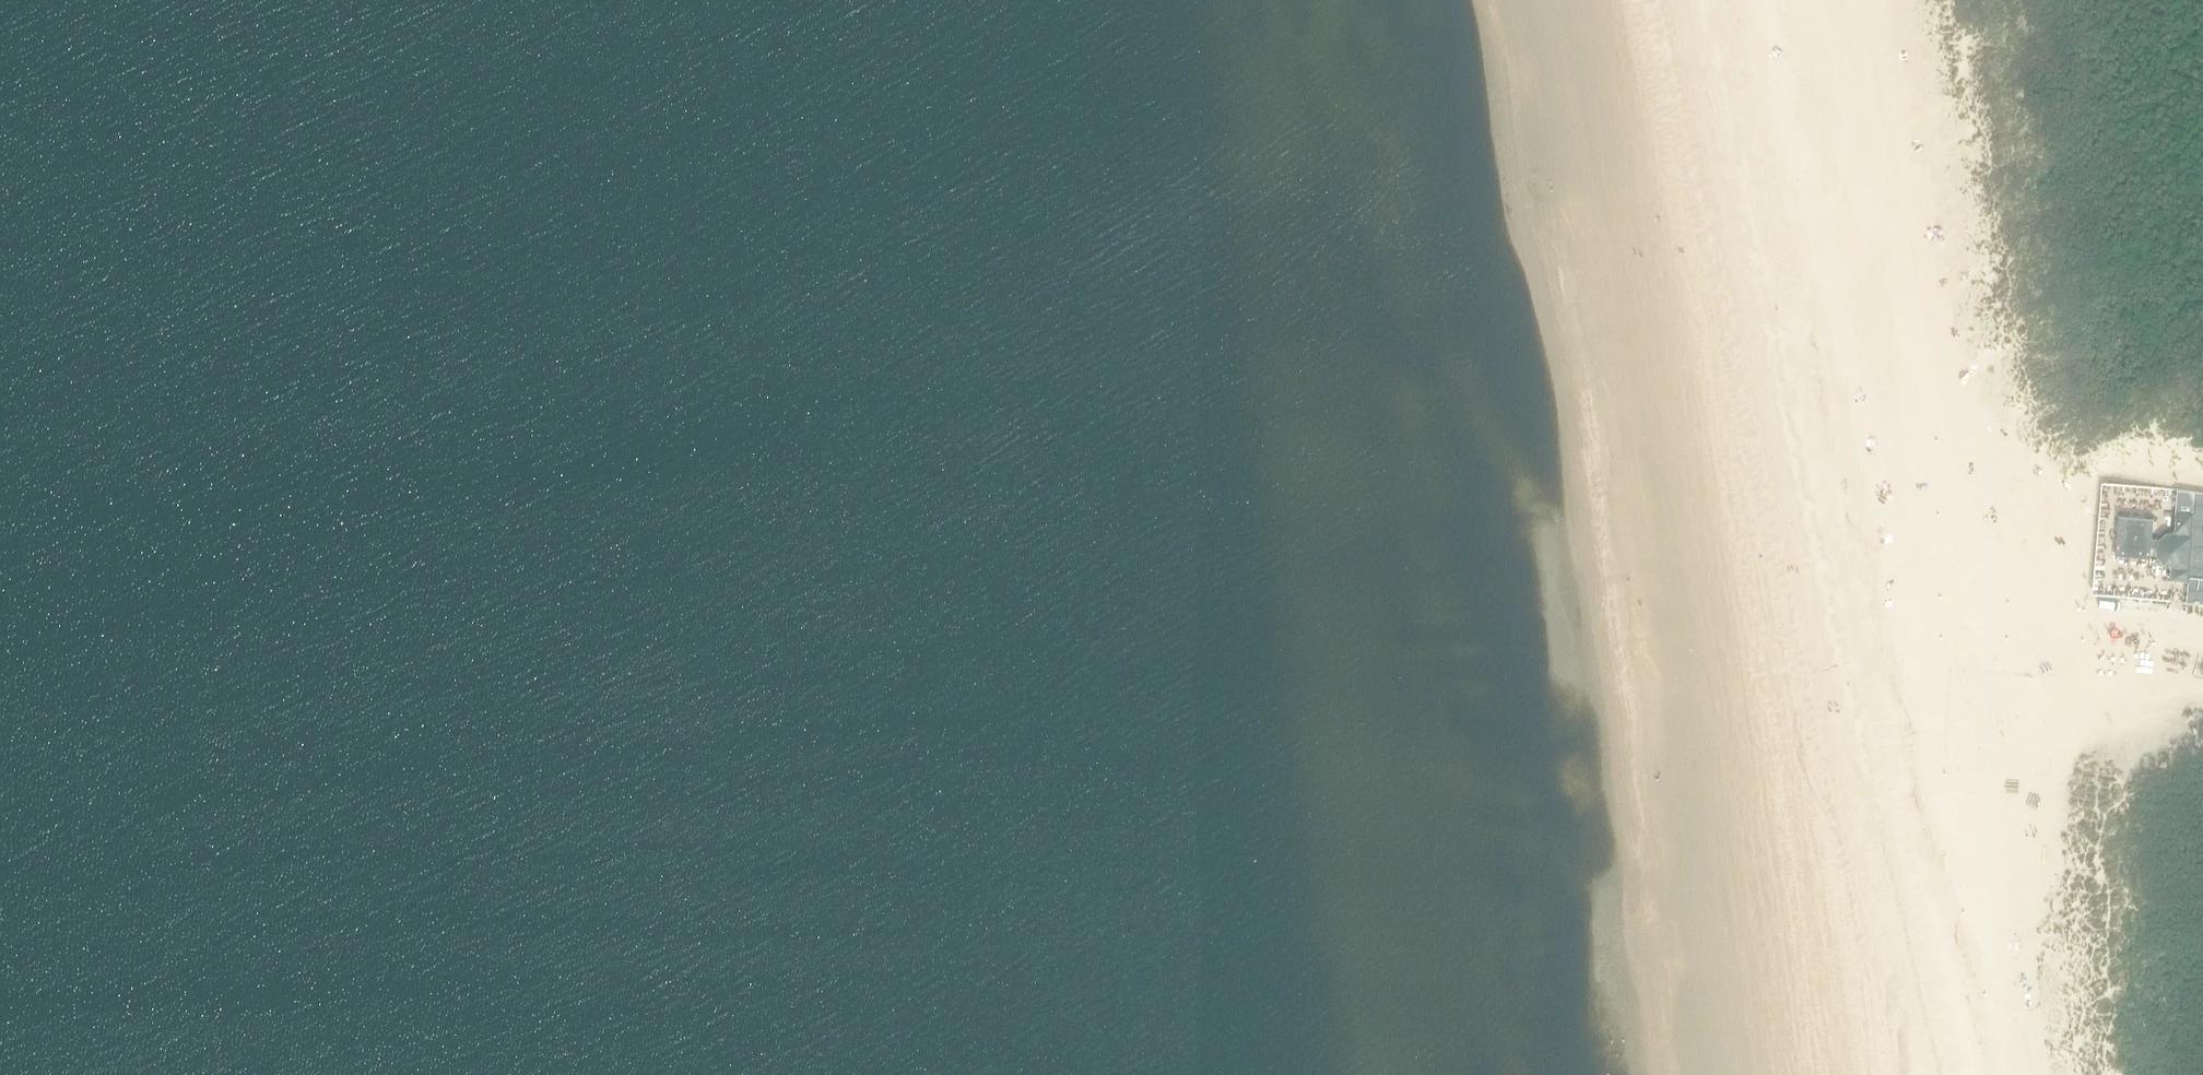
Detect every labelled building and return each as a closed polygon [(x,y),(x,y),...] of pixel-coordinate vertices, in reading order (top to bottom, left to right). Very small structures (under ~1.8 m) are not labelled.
[(2113,479),(2110,521),(2159,525),(2155,574),(2181,577),(2188,578),(2187,598),(2202,599),(2202,487),(2180,485),(2113,479)]
